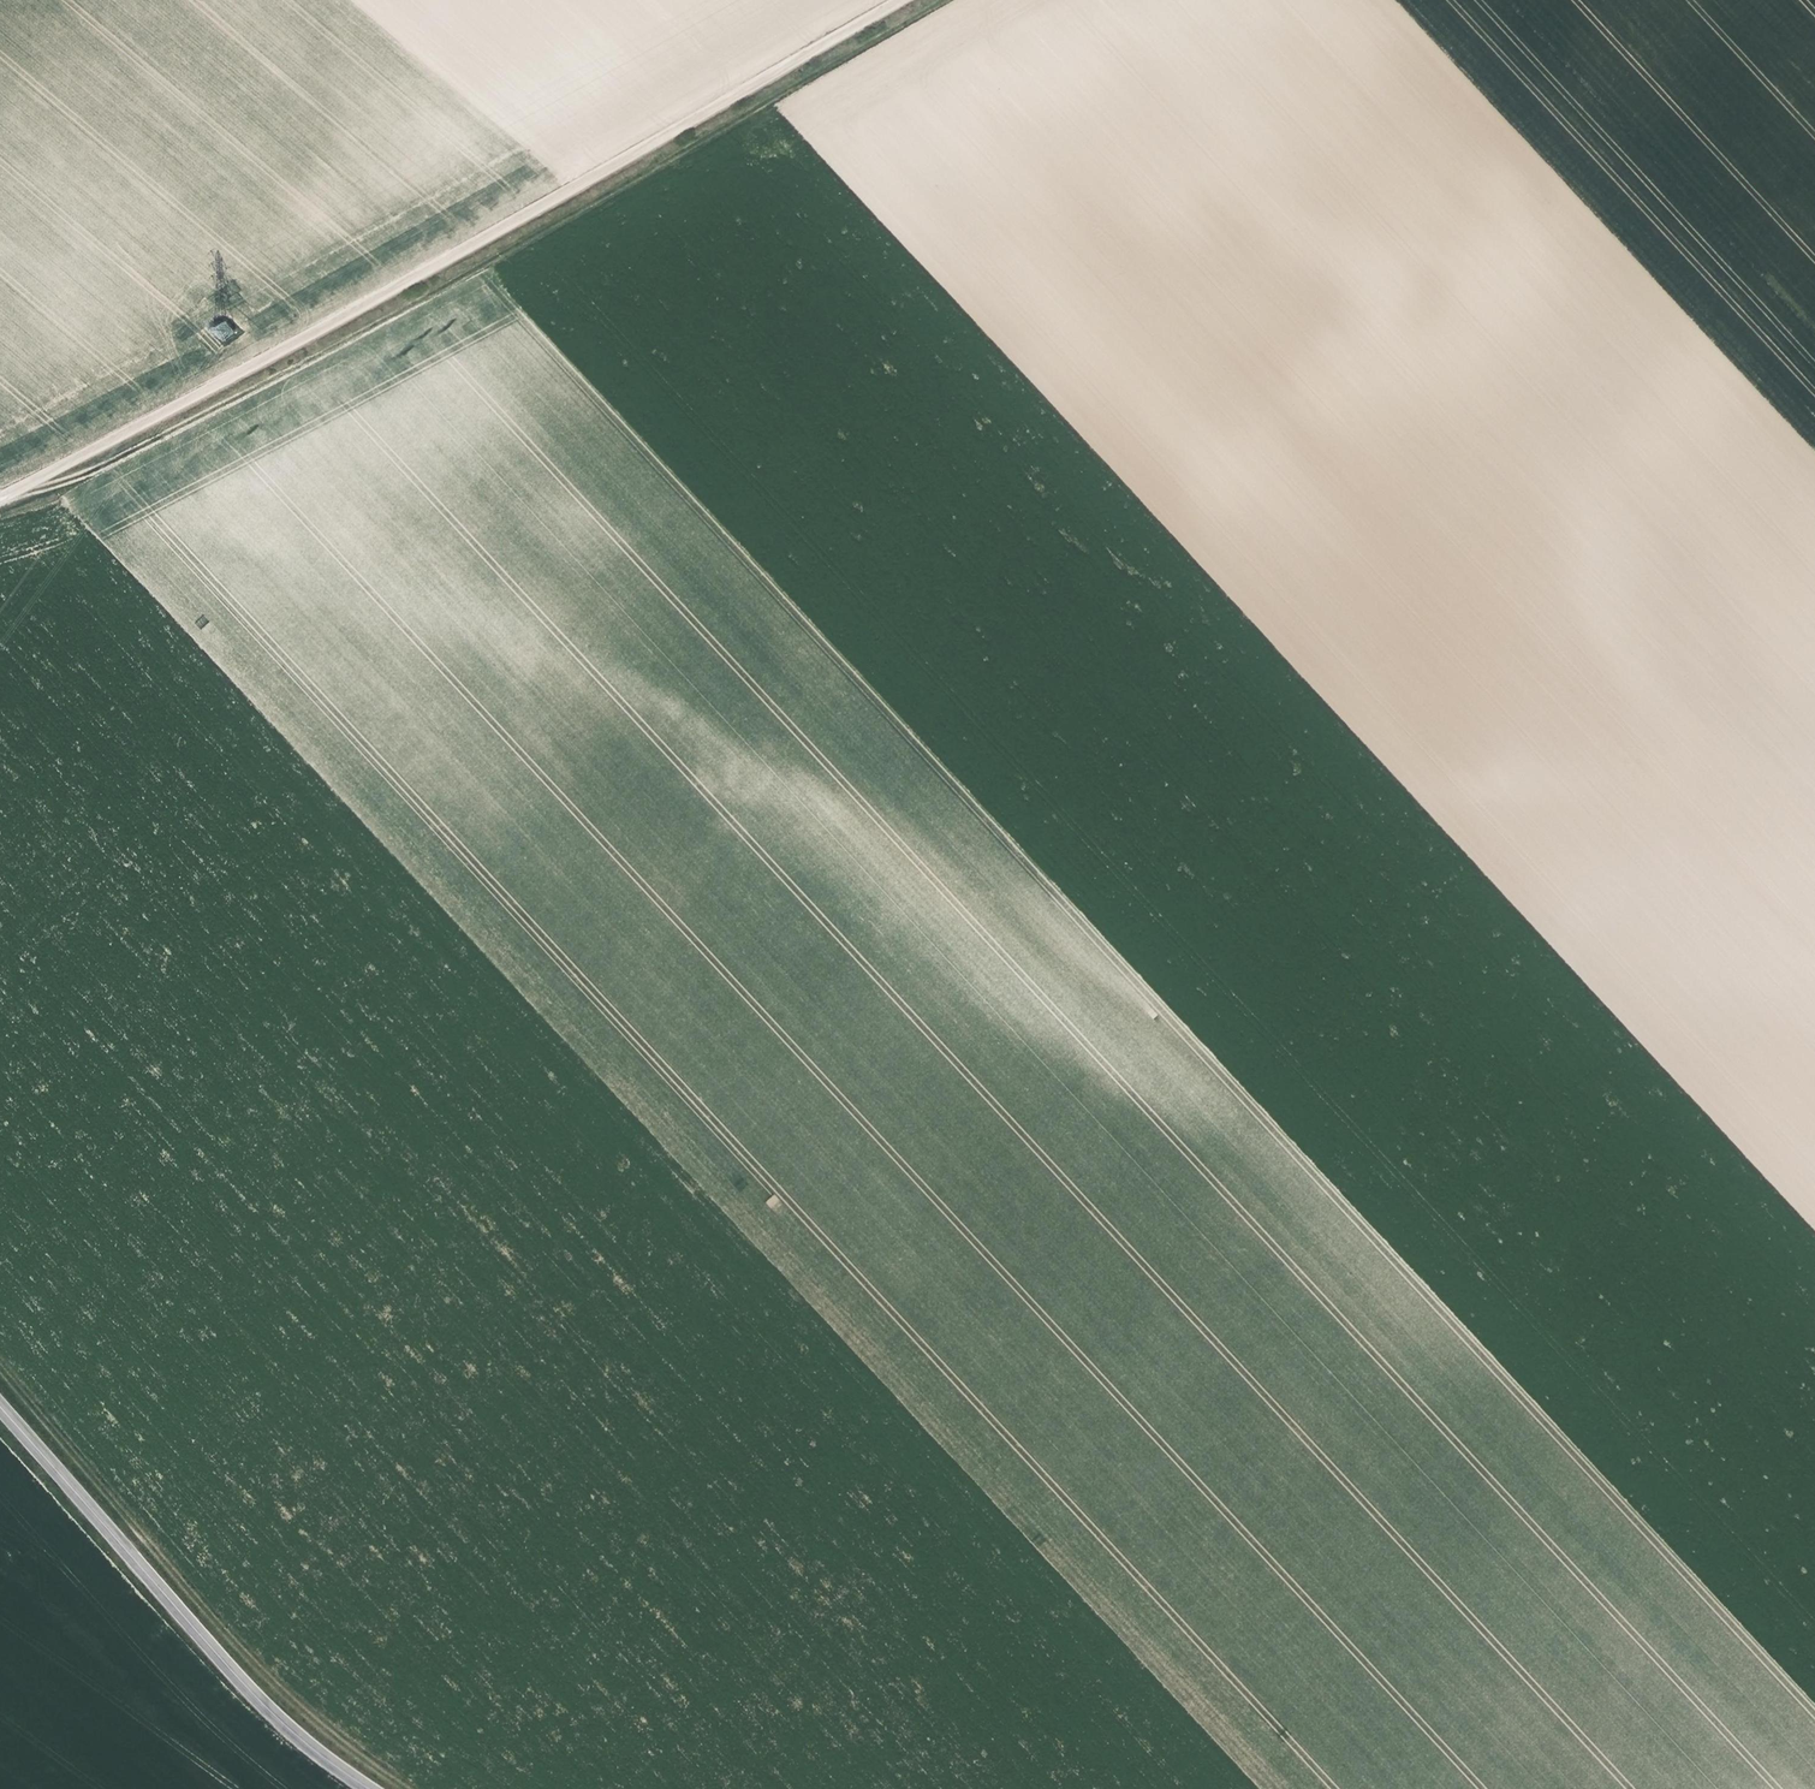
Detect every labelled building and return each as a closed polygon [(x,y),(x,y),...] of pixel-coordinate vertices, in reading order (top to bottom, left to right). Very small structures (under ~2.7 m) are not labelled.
[(220,344),(234,333),(224,319),(210,330),(220,344)]
